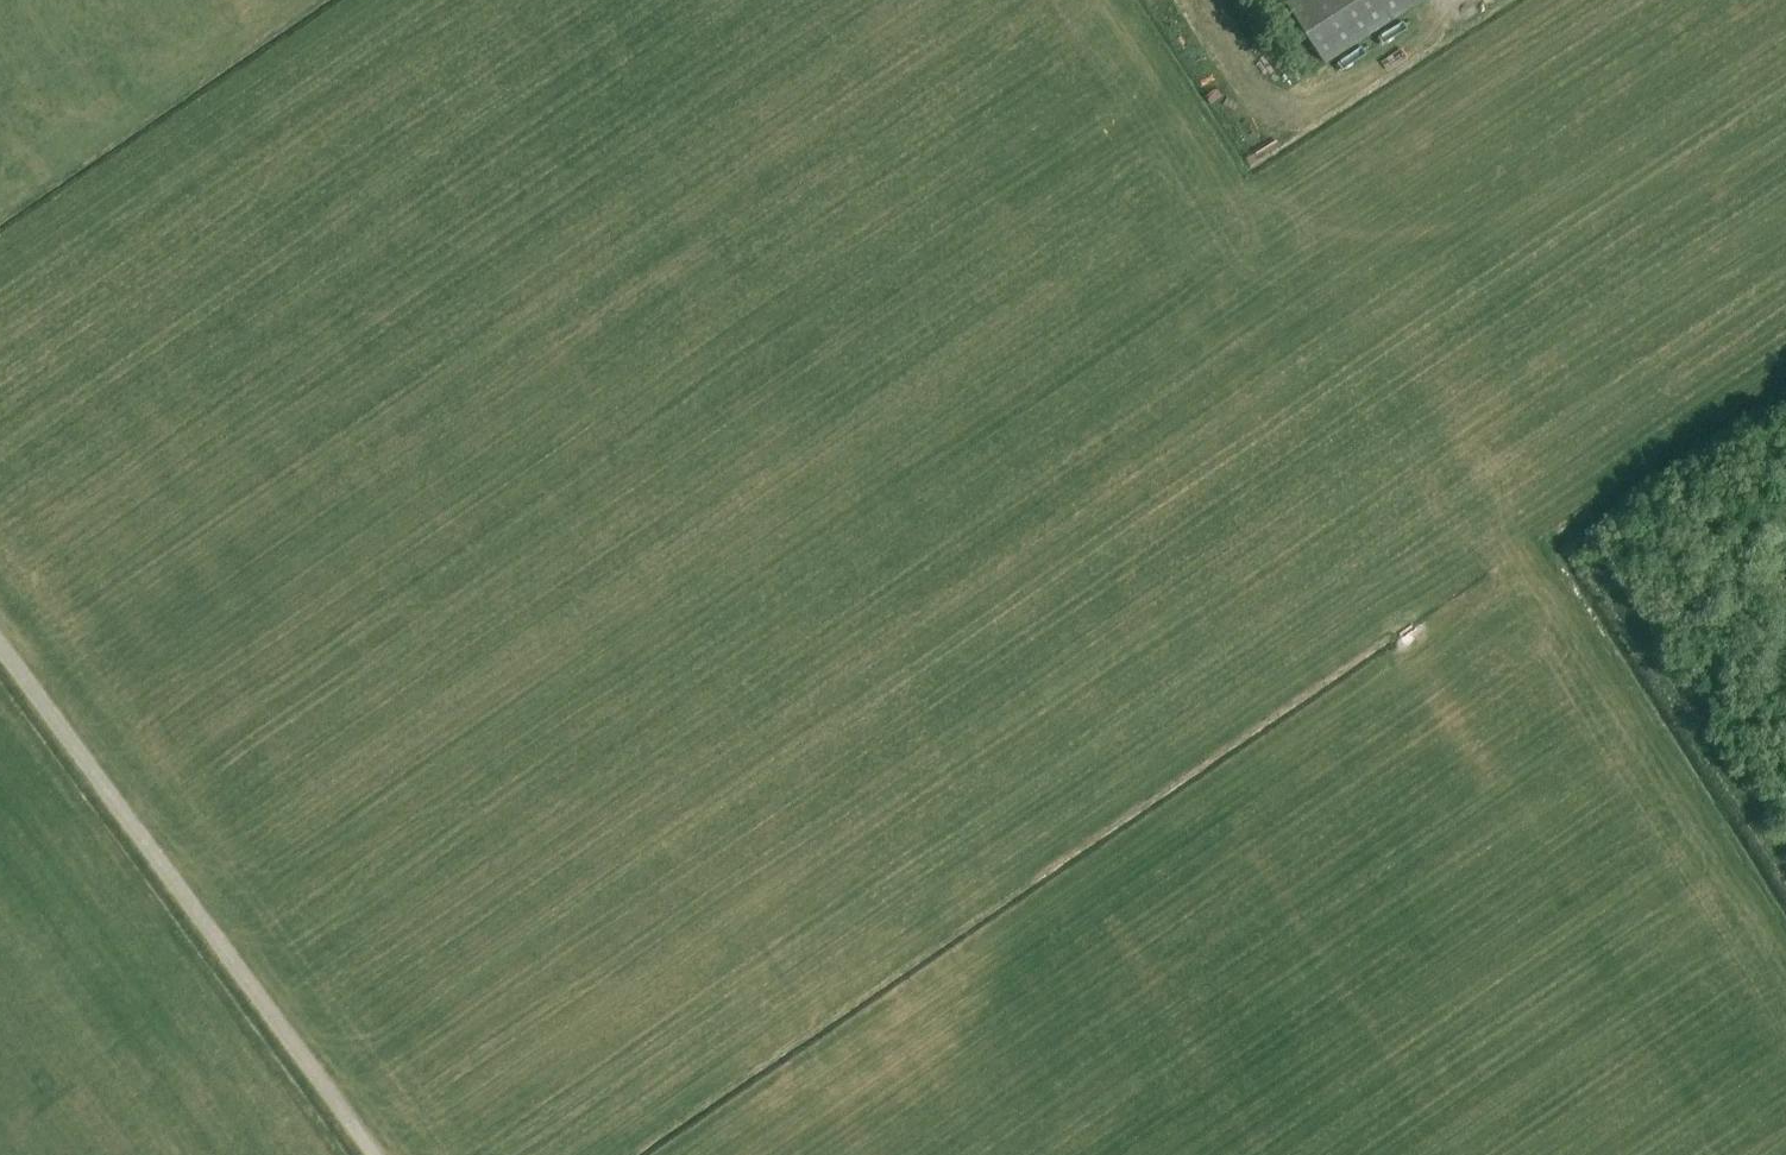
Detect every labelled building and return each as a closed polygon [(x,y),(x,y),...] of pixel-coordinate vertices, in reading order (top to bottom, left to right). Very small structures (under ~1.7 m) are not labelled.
[(1287,3),(1325,63),(1424,0),(1292,0),(1287,3)]
